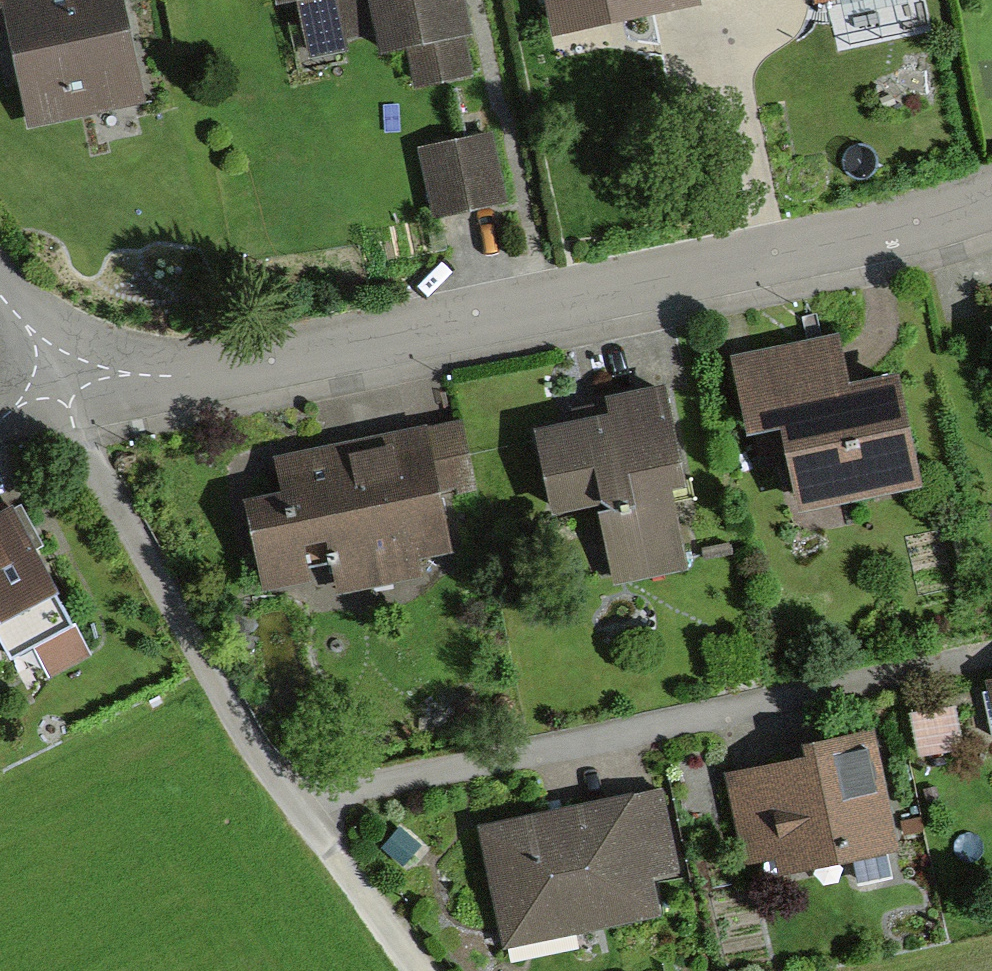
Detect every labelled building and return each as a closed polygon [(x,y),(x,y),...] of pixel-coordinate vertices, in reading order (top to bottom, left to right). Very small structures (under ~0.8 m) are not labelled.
[(123,0),(3,0),(34,134),(148,108),(123,0)] [(448,0),(300,0),(311,56),(342,50),(339,31),(381,23),(386,51),(412,47),(419,83),(462,75),(448,0)] [(559,37),(692,8),(690,0),(551,0),(559,37)] [(821,9),(863,0),(819,0),(821,9)] [(487,145),(428,157),(440,213),(499,201),(487,145)] [(839,346),(732,365),(746,439),(780,433),(796,519),(913,498),(894,390),(848,398),(839,346)] [(601,424),(527,438),(542,515),(593,505),(609,585),(677,572),(661,493),(685,488),(666,394),(598,408),(601,424)] [(451,570),(427,430),(212,467),(236,607),(451,570)] [(33,600),(0,536),(0,617),(33,600)] [(814,755),(735,770),(750,846),(780,840),(783,854),(894,833),(873,724),(810,736),(814,755)] [(653,790),(487,823),(509,931),(648,903),(640,864),(667,859),(653,790)]
